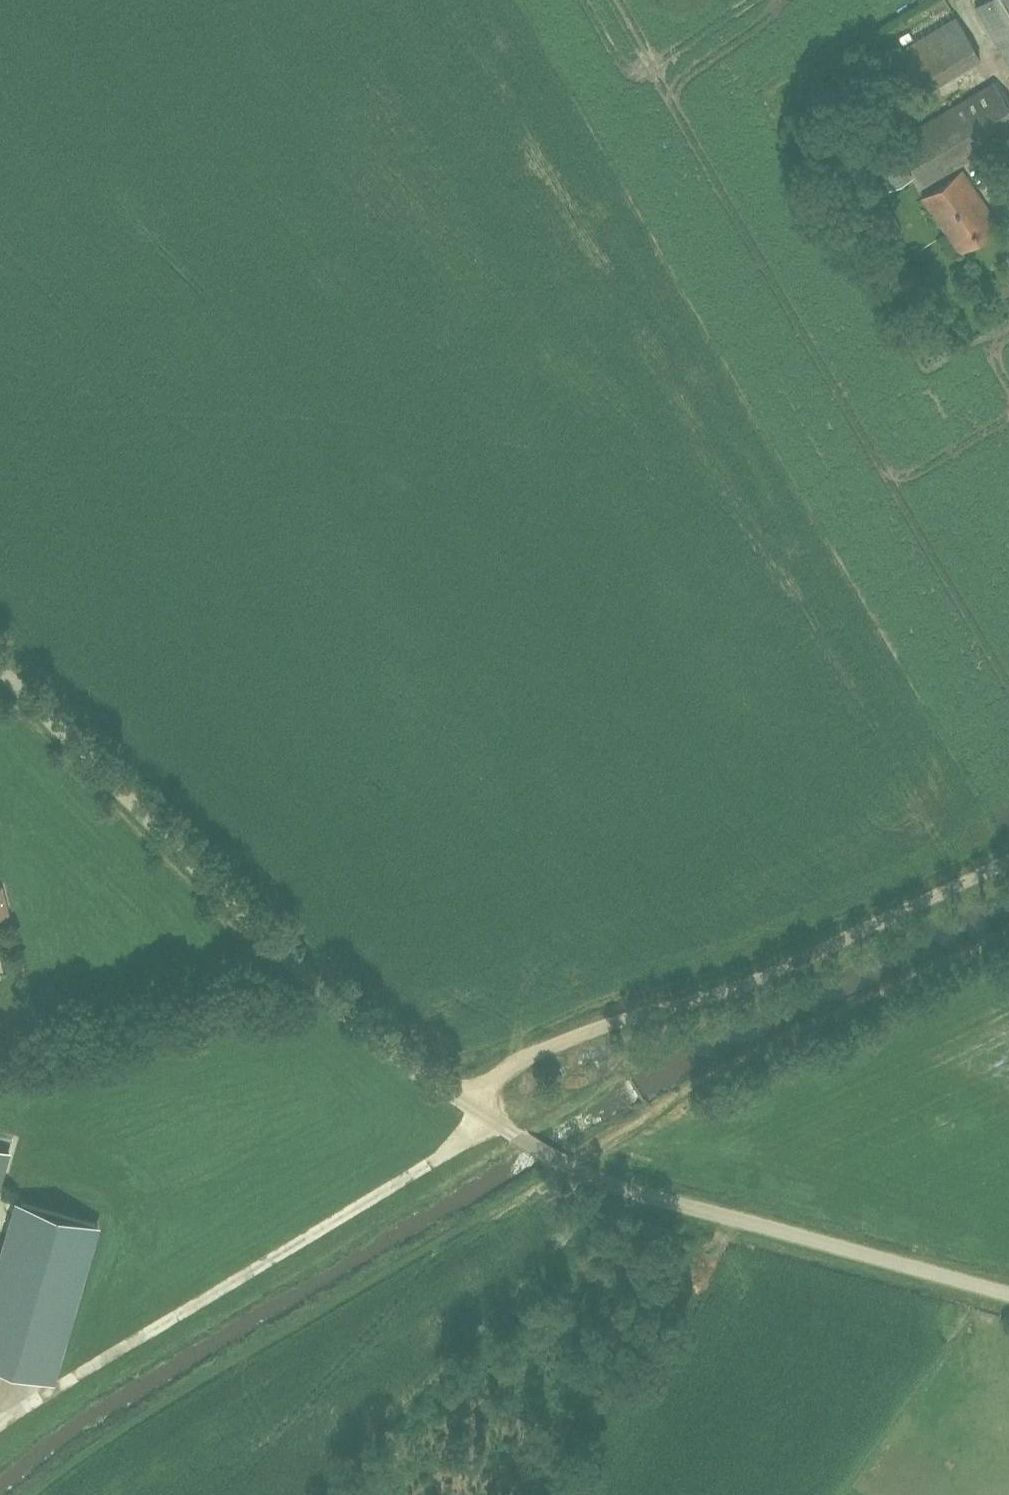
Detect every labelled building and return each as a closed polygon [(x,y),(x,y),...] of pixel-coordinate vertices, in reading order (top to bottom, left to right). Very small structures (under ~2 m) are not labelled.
[(977,8),(1008,64),(1008,0),(991,0),(977,8)] [(901,51),(926,92),(986,56),(961,15),(901,51)] [(1008,123),(1008,106),(996,85),(899,142),(919,176),(1008,123)] [(890,192),(913,180),(901,156),(878,167),(890,192)] [(960,253),(1000,226),(963,172),(924,200),(960,253)] [(17,920),(8,886),(0,888),(0,925),(17,920)] [(9,1153),(0,1150),(0,1182),(9,1153)] [(18,1202),(0,1263),(0,1365),(53,1380),(98,1225),(18,1202)]
